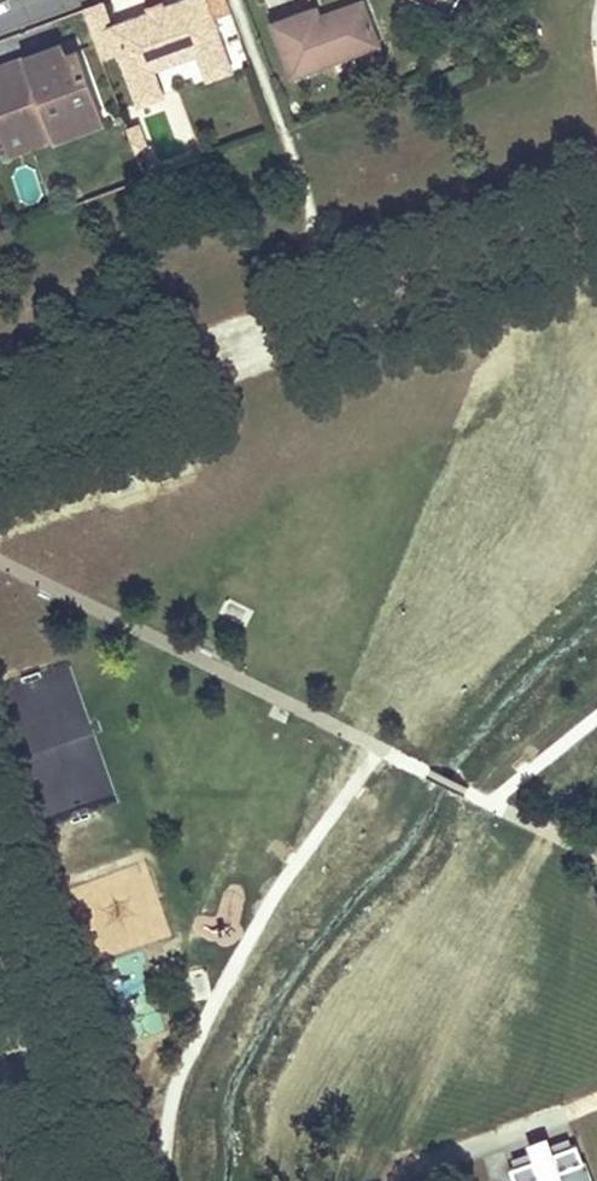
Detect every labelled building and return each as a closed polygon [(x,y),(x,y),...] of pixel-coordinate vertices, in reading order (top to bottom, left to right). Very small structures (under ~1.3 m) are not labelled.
[(100,4),(82,11),(99,62),(115,56),(134,106),(159,97),(151,74),(195,58),(220,49),(210,21),(230,13),(226,0),(186,0),(162,9),(144,15),(108,28),(100,4)] [(290,73),(378,42),(362,0),(359,0),(320,13),(318,6),(272,22),(290,73)] [(141,7),(144,15),(162,9),(158,1),(141,7)] [(63,56),(59,44),(1,65),(5,77),(63,56)] [(204,81),(229,72),(220,49),(195,58),(204,81)] [(6,158),(50,143),(46,131),(97,111),(75,52),(63,56),(5,77),(1,65),(0,65),(0,142),(6,158)] [(46,131),(50,143),(101,123),(97,111),(46,131)] [(136,127),(123,131),(125,138),(137,134),(136,127)] [(137,134),(125,138),(132,159),(144,154),(137,134)] [(508,1168),(513,1180),(585,1180),(579,1163),(582,1162),(575,1144),(549,1153),(552,1158),(534,1165),(532,1159),(508,1168)]
